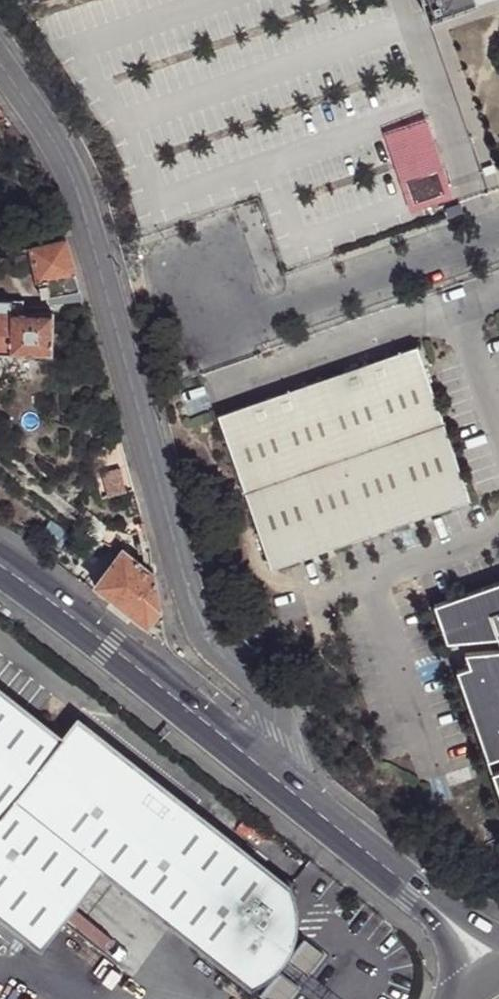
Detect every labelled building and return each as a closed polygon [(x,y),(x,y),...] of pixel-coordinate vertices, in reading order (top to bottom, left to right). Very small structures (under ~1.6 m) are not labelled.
[(436,15),(479,0),(431,0),(436,15)] [(419,123),(389,133),(416,211),(446,201),(419,123)] [(81,299),(64,238),(29,246),(32,261),(38,297),(46,296),(47,303),(81,299)] [(8,312),(9,301),(0,300),(0,312),(8,312)] [(9,301),(8,312),(44,314),(44,308),(21,307),(21,301),(9,301)] [(0,312),(0,352),(50,354),(51,314),(44,314),(8,312),(0,312)] [(420,346),(218,416),(272,571),(474,500),(420,346)] [(133,488),(120,440),(89,449),(92,464),(102,497),(133,488)] [(160,609),(153,572),(143,565),(122,550),(95,586),(112,599),(129,612),(147,626),(155,614),(160,609)] [(153,572),(150,557),(142,559),(143,565),(153,572)] [(438,606),(451,643),(498,638),(498,585),(438,606)] [(128,614),(129,612),(112,599),(111,601),(128,614)] [(470,654),(474,666),(461,671),(498,780),(498,651),(470,654)] [(64,743),(0,691),(0,822),(64,743)] [(208,829),(81,722),(64,743),(0,822),(0,920),(32,947),(98,870),(136,902),(253,990),(271,980),(287,965),(294,950),(298,933),(298,920),(296,905),(291,890),(208,829)] [(253,990),(265,998),(311,998),(339,963),(298,933),(294,950),(287,965),(271,980),(253,990)]
